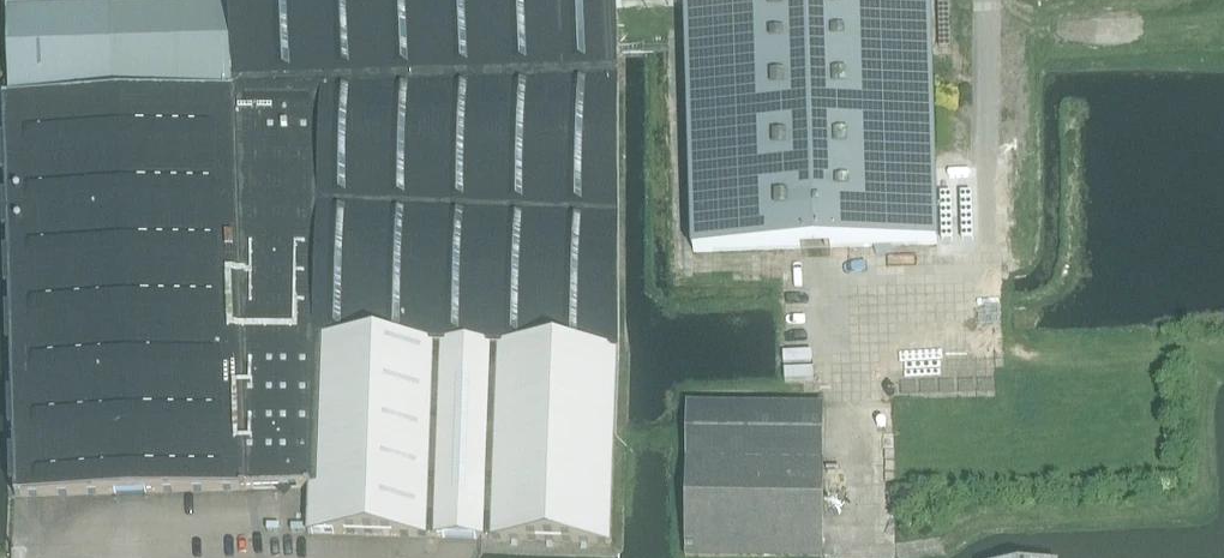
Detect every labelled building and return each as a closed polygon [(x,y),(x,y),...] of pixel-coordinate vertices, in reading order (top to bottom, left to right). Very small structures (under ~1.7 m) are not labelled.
[(10,84),(5,84),(6,97),(240,90),(237,0),(8,0),(10,84)] [(240,90),(331,87),(618,79),(617,7),(617,0),(237,0),(240,90)] [(686,5),(694,251),(938,244),(931,0),(837,0),(686,5)] [(618,79),(331,87),(322,340),(618,351),(618,79)] [(6,97),(4,97),(16,496),(310,487),(317,487),(322,340),(331,87),(240,90),(6,97)] [(618,351),(322,340),(317,487),(310,487),(309,532),(482,538),(611,543),(618,351)] [(688,462),(822,462),(822,405),(688,405),(688,462)] [(686,556),(823,557),(822,462),(688,462),(686,556)]
